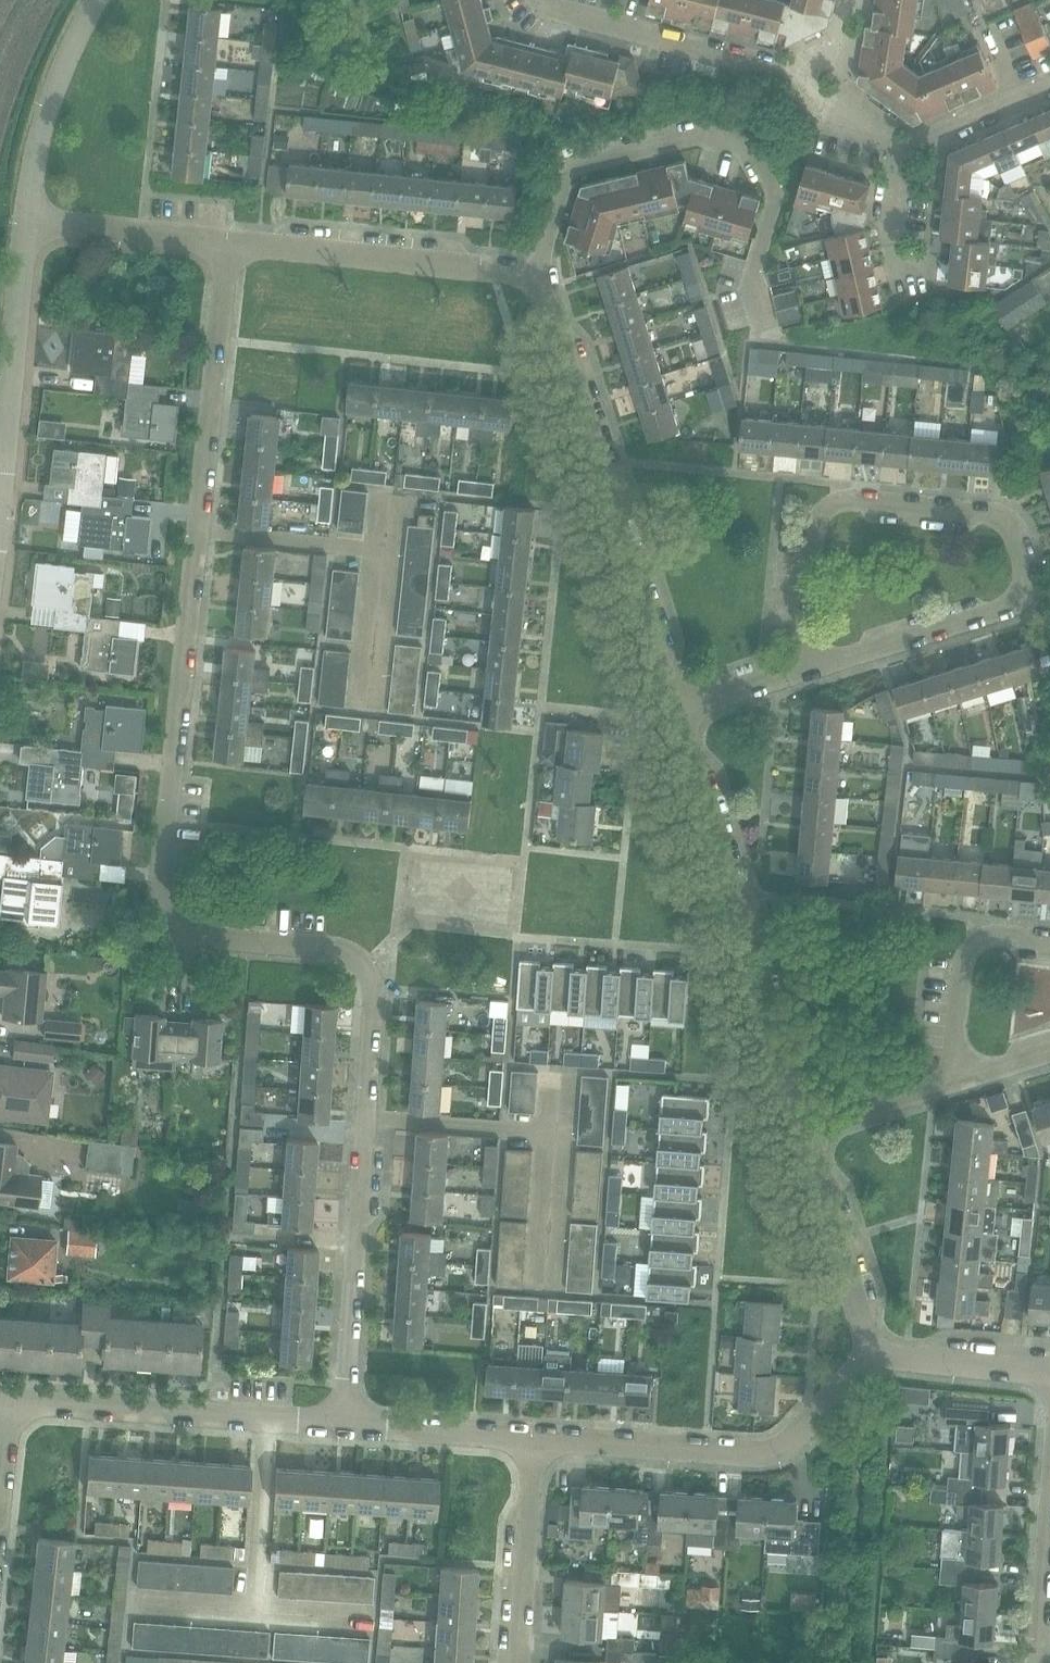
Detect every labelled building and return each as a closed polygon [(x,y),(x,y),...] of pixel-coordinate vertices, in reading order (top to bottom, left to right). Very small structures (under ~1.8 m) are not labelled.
[(411,12),(408,0),(398,0),(402,14),(411,12)] [(447,3),(452,25),(492,14),(490,7),(485,8),(482,0),(457,0),(447,3)] [(648,9),(675,16),(673,21),(686,24),(687,19),(740,33),(744,15),(753,17),(749,35),(787,45),(830,25),(837,0),(794,0),(793,3),(782,0),(651,0),(648,9)] [(873,92),(915,124),(997,88),(981,49),(920,76),(904,63),(908,33),(914,33),(919,0),(895,0),(895,2),(883,0),(877,0),(873,26),(867,25),(863,53),(881,56),(880,65),(862,63),(859,82),(873,92)] [(958,18),(969,13),(964,0),(951,0),(958,18)] [(1001,0),(982,0),(987,12),(1003,5),(1001,0)] [(1015,11),(1020,24),(1040,14),(1035,3),(1015,11)] [(192,6),(189,34),(220,37),(223,9),(192,6)] [(492,14),(452,25),(458,47),(492,38),(488,22),(494,21),(492,14)] [(1040,14),(1020,24),(1035,58),(1049,51),(1049,38),(1046,29),(1040,14)] [(404,22),(408,37),(417,35),(413,20),(404,22)] [(264,23),(262,42),(275,43),(277,24),(264,23)] [(189,34),(186,62),(217,65),(220,37),(189,34)] [(421,50),(417,35),(408,37),(412,52),(421,50)] [(493,40),(492,38),(458,47),(464,70),(543,89),(564,95),(567,84),(618,97),(643,90),(635,59),(621,56),(619,61),(609,59),(610,53),(598,50),(596,56),(574,50),(571,60),(560,58),(562,52),(550,48),(548,54),(503,43),(500,55),(490,53),(493,40)] [(275,43),(262,42),(260,70),(272,71),(275,43)] [(186,62),(183,90),(214,93),(217,65),(186,62)] [(411,75),(426,71),(424,62),(408,66),(411,75)] [(272,71),(260,70),(257,98),(269,99),(272,71)] [(183,90),(180,118),(211,121),(214,93),(183,90)] [(269,99),(257,98),(255,120),(267,121),(269,99)] [(1041,114),(1049,136),(1049,110),(1041,114)] [(1007,129),(1016,150),(1017,150),(1040,140),(1047,156),(1049,154),(1049,136),(1041,114),(1007,129)] [(304,129),(324,131),(325,118),(305,116),(304,129)] [(180,118),(178,146),(208,149),(211,121),(180,118)] [(354,121),(325,118),(324,131),(352,134),(354,121)] [(381,124),(354,121),(352,134),(380,137),(381,124)] [(409,127),(381,124),(380,137),(408,140),(409,127)] [(437,130),(409,127),(408,140),(436,143),(437,130)] [(1007,129),(986,138),(996,159),(996,160),(1001,172),(1022,162),(1017,150),(1016,150),(1007,129)] [(459,132),(437,130),(436,143),(458,145),(459,132)] [(495,136),(474,133),(473,146),(494,149),(495,136)] [(253,135),(251,154),(264,155),(266,136),(253,135)] [(515,138),(495,136),(494,149),(514,151),(515,138)] [(986,138),(951,153),(973,169),(996,160),(996,159),(986,138)] [(208,149),(178,146),(174,176),(205,179),(208,149)] [(951,153),(946,192),(971,195),(971,194),(973,169),(951,153)] [(264,155),(251,154),(249,175),(262,176),(264,155)] [(566,240),(587,246),(603,251),(607,237),(613,239),(617,226),(616,219),(628,216),(629,223),(679,211),(678,205),(688,202),(683,219),(699,223),(698,228),(734,239),(736,233),(750,237),(762,198),(734,190),(729,207),(720,204),(725,187),(690,177),(686,160),(658,167),(662,185),(653,187),(649,169),(583,185),(577,203),(594,208),(592,217),(574,212),(566,240)] [(289,194),(317,197),(321,165),(292,162),(289,194)] [(796,202),(816,208),(827,170),(807,164),(796,202)] [(317,197),(345,200),(349,168),(321,165),(317,197)] [(345,200),(373,203),(376,171),(349,168),(345,200)] [(828,170),(827,170),(816,208),(817,208),(820,197),(836,202),(847,205),(855,180),(828,172),(828,170)] [(373,203),(401,206),(405,174),(376,171),(373,203)] [(401,206),(429,208),(432,177),(405,174),(401,206)] [(429,208),(458,211),(461,181),(432,177),(429,208)] [(871,184),(856,180),(855,180),(847,205),(863,210),(863,209),(871,184)] [(458,211),(487,214),(490,184),(461,181),(458,211)] [(490,184),(487,214),(515,217),(518,187),(490,184)] [(1009,184),(1004,190),(1015,197),(1016,194),(1009,184)] [(1015,197),(1004,190),(1003,191),(1001,198),(1014,200),(1015,197)] [(946,192),(944,215),(988,220),(989,209),(983,208),(984,195),(971,194),(971,195),(946,192)] [(1022,196),(1026,205),(1035,201),(1030,192),(1022,196)] [(1035,201),(1026,205),(1034,221),(1045,221),(1035,201)] [(828,237),(828,238),(865,229),(865,228),(870,211),(863,209),(863,210),(847,205),(836,202),(832,214),(837,235),(828,237)] [(941,238),(955,239),(955,238),(979,241),(979,240),(991,242),(994,220),(988,220),(944,215),(941,238)] [(828,238),(832,257),(869,248),(865,229),(828,238)] [(1038,246),(1049,248),(1049,233),(1049,232),(1040,230),(1038,246)] [(955,239),(952,261),(997,265),(1000,242),(991,242),(979,240),(979,241),(955,238),(955,239)] [(1038,246),(1038,248),(1044,248),(1043,256),(1030,255),(1028,274),(1049,260),(1049,248),(1038,246)] [(832,257),(837,276),(874,267),(869,248),(832,257)] [(690,252),(678,256),(685,279),(697,275),(690,252)] [(997,265),(952,261),(950,283),(986,287),(988,271),(992,272),(997,268),(997,265)] [(600,275),(608,303),(638,293),(629,266),(600,275)] [(768,272),(771,286),(797,280),(794,268),(790,268),(790,267),(768,272)] [(837,276),(841,295),(878,286),(874,267),(837,276)] [(1014,277),(1024,278),(1025,268),(1015,267),(1014,277)] [(704,298),(697,275),(685,279),(692,302),(704,298)] [(993,307),(1008,329),(1047,304),(1033,281),(993,307)] [(878,286),(841,295),(846,315),(883,306),(878,286)] [(799,290),(773,295),(776,310),(802,304),(799,290)] [(608,303),(617,330),(646,321),(638,293),(608,303)] [(806,319),(802,304),(776,310),(780,325),(806,319)] [(714,330),(707,306),(695,310),(702,334),(714,330)] [(617,330),(625,357),(655,348),(646,321),(617,330)] [(98,395),(126,398),(128,383),(134,333),(132,333),(132,335),(76,329),(76,330),(78,331),(73,371),(75,371),(75,369),(101,372),(98,395)] [(721,351),(714,330),(702,334),(709,355),(721,351)] [(625,357),(633,383),(663,374),(655,348),(625,357)] [(780,351),(759,349),(758,361),(778,363),(780,351)] [(808,354),(788,352),(786,364),(806,366),(808,354)] [(735,354),(725,358),(738,396),(748,393),(735,354)] [(836,357),(808,354),(806,366),(835,369),(836,357)] [(864,360),(836,357),(835,369),(863,372),(864,360)] [(730,383),(723,360),(712,364),(719,387),(730,383)] [(864,360),(863,372),(864,372),(863,382),(890,385),(893,363),(864,360)] [(893,363),(890,385),(919,388),(920,377),(919,377),(921,365),(893,363)] [(949,368),(921,365),(919,377),(920,377),(947,380),(949,368)] [(969,370),(949,368),(947,380),(968,382),(969,370)] [(633,383),(642,410),(671,401),(663,374),(633,383)] [(348,410),(377,413),(381,385),(351,381),(348,410)] [(126,398),(122,435),(174,440),(177,406),(154,403),(156,386),(128,383),(126,398)] [(732,389),(730,383),(719,387),(726,409),(738,406),(732,389)] [(381,385),(377,413),(403,416),(406,387),(381,385)] [(417,434),(428,435),(433,390),(406,387),(403,416),(419,418),(417,434)] [(441,420),(457,422),(460,393),(433,390),(428,435),(439,436),(441,420)] [(971,411),(985,413),(986,391),(973,390),(971,411)] [(470,440),(482,441),(486,396),(460,393),(457,422),(472,423),(470,440)] [(514,399),(486,396),(482,441),(493,442),(494,426),(511,428),(514,399)] [(671,401),(642,410),(650,438),(680,429),(671,401)] [(253,414),(249,443),(278,446),(281,417),(253,414)] [(741,448),(769,451),(773,419),(744,417),(741,448)] [(769,451),(798,454),(801,422),(773,419),(769,451)] [(798,454),(826,456),(829,425),(801,422),(798,454)] [(826,456),(854,459),(857,428),(829,425),(826,456)] [(854,459),(883,462),(886,431),(857,428),(854,459)] [(883,462),(910,465),(914,434),(886,431),(883,462)] [(327,433),(325,450),(339,452),(340,434),(327,433)] [(910,465),(938,468),(942,437),(914,434),(910,465)] [(938,468),(966,471),(970,440),(942,437),(938,468)] [(970,440),(966,471),(996,474),(999,443),(970,440)] [(249,443),(247,470),(275,473),(278,446),(249,443)] [(71,503),(80,504),(100,506),(101,495),(102,495),(103,481),(116,482),(119,456),(54,449),(51,483),(73,486),(71,503)] [(339,452),(325,450),(324,468),(337,469),(339,452)] [(369,482),(371,469),(354,467),(352,480),(369,482)] [(388,471),(371,469),(369,482),(387,484),(388,471)] [(247,470),(244,497),(272,500),(275,473),(247,470)] [(396,485),(423,488),(424,475),(407,473),(406,478),(397,477),(396,485)] [(424,475),(423,488),(440,490),(442,477),(424,475)] [(476,494),(478,481),(460,479),(459,492),(476,494)] [(495,483),(478,481),(476,494),(493,496),(495,483)] [(322,486),(320,503),(333,505),(335,487),(322,486)] [(343,489),(342,503),(368,506),(369,492),(343,489)] [(100,506),(80,504),(76,545),(94,546),(146,552),(150,518),(127,515),(129,498),(102,495),(101,495),(100,506)] [(272,500),(244,497),(241,523),(269,526),(272,500)] [(333,505),(320,503),(318,521),(332,522),(333,505)] [(342,503),(340,515),(366,518),(368,506),(342,503)] [(504,534),(532,537),(535,509),(507,506),(504,534)] [(446,510),(444,523),(458,524),(459,511),(446,510)] [(366,518),(340,515),(339,530),(365,533),(366,518)] [(420,515),(419,526),(436,528),(437,517),(420,515)] [(458,524),(444,523),(442,545),(455,546),(458,524)] [(409,525),(408,539),(434,541),(436,528),(419,526),(409,525)] [(504,534),(501,561),(529,564),(532,537),(504,534)] [(408,539),(407,551),(433,554),(434,541),(408,539)] [(247,546),(244,576),(274,579),(278,549),(247,546)] [(407,551),(405,566),(431,569),(433,554),(407,551)] [(501,561),(498,587),(527,590),(529,564),(501,561)] [(52,627),(85,631),(86,631),(87,615),(88,616),(91,585),(102,586),(104,573),(74,570),(74,566),(36,562),(36,564),(37,564),(33,604),(35,604),(35,603),(60,605),(58,625),(53,625),(52,627)] [(314,562),(312,582),(325,583),(327,564),(314,562)] [(440,563),(438,581),(451,582),(453,565),(440,563)] [(405,566),(404,579),(430,582),(431,569),(405,566)] [(334,569),(333,582),(359,585),(360,572),(334,569)] [(244,576),(241,605),(271,608),(274,579),(244,576)] [(404,579),(402,593),(428,596),(430,582),(404,579)] [(451,582),(438,581),(437,598),(450,599),(451,582)] [(325,583),(312,582),(310,602),(322,603),(325,583)] [(333,582),(332,596),(357,599),(359,585),(333,582)] [(498,587),(495,615),(524,618),(527,590),(498,587)] [(402,593),(401,606),(427,608),(428,596),(402,593)] [(332,596),(330,610),(356,613),(357,599),(332,596)] [(271,608),(241,605),(238,632),(269,635),(271,608)] [(401,606),(399,619),(425,622),(427,608),(401,606)] [(322,611),(309,610),(307,630),(319,631),(322,611)] [(330,610),(329,623),(354,626),(356,613),(330,610)] [(86,631),(85,631),(81,668),(133,673),(136,639),(118,637),(120,620),(88,616),(87,615),(86,631)] [(495,615),(492,641),(521,644),(524,618),(495,615)] [(435,617),(433,634),(446,636),(448,618),(435,617)] [(425,622),(399,619),(398,633),(424,636),(425,622)] [(354,626),(329,623),(327,637),(353,640),(354,626)] [(446,636),(433,634),(431,652),(444,653),(446,636)] [(492,641),(489,668),(518,671),(521,644),(492,641)] [(397,644),(395,659),(420,662),(422,647),(397,644)] [(1032,645),(1005,653),(1015,684),(1042,676),(1032,645)] [(225,676),(270,681),(271,669),(255,668),(256,651),(228,648),(225,676)] [(326,650),(325,663),(350,666),(351,653),(326,650)] [(1005,653),(978,661),(987,693),(1015,684),(1005,653)] [(395,659),(393,674),(419,677),(420,662),(395,659)] [(978,661),(950,670),(960,701),(987,693),(978,661)] [(325,663),(323,677),(348,680),(350,666),(325,663)] [(303,666),(301,683),(314,685),(316,667),(303,666)] [(489,668),(487,694),(515,697),(518,671),(489,668)] [(429,670),(427,688),(440,689),(442,672),(429,670)] [(950,670),(923,678),(933,709),(960,701),(950,670)] [(393,674),(392,687),(417,690),(419,677),(393,674)] [(268,692),(270,681),(225,676),(222,704),(250,707),(252,690),(268,692)] [(323,677),(322,690),(347,693),(348,680),(323,677)] [(933,709),(923,678),(896,687),(905,718),(933,709)] [(314,685),(301,683),(299,701),(312,702),(314,685)] [(392,687),(391,700),(416,703),(417,690),(392,687)] [(440,689),(427,688),(425,705),(438,706),(440,689)] [(347,693),(322,690),(320,704),(346,707),(347,693)] [(896,718),(894,710),(888,690),(876,693),(884,721),(896,718)] [(487,694),(484,722),(512,725),(515,697),(487,694)] [(416,703),(391,700),(389,712),(415,714),(416,703)] [(219,729),(264,734),(265,723),(249,721),(250,707),(222,704),(219,729)] [(86,706),(81,750),(83,750),(81,767),(82,767),(109,770),(111,748),(139,751),(143,709),(104,705),(104,708),(86,706)] [(815,707),(812,735),(842,738),(845,710),(815,707)] [(326,727),(344,729),(345,716),(328,714),(326,727)] [(345,716),(344,729),(361,731),(362,718),(345,716)] [(933,736),(945,736),(945,718),(933,718),(933,736)] [(297,720),(295,737),(308,738),(310,721),(297,720)] [(380,733),(397,735),(398,722),(381,720),(380,733)] [(398,722),(397,735),(414,737),(416,724),(398,722)] [(433,739),(450,741),(452,728),(435,726),(433,739)] [(452,728),(450,741),(468,743),(469,730),(452,728)] [(263,745),(264,734),(219,729),(216,757),(245,760),(247,743),(263,745)] [(570,730),(566,766),(566,767),(593,770),(600,770),(604,734),(570,730)] [(812,735),(809,764),(840,767),(841,752),(842,738),(812,735)] [(308,738),(295,737),(291,772),(305,773),(308,738)] [(1003,756),(991,755),(990,768),(1015,770),(1016,757),(1013,757),(1011,740),(1001,740),(1003,756)] [(893,744),(889,774),(901,775),(905,745),(893,744)] [(83,750),(81,750),(51,747),(49,765),(30,763),(27,797),(78,802),(82,767),(81,767),(83,750)] [(1042,750),(1030,749),(1029,758),(1016,757),(1015,770),(1041,772),(1042,750)] [(941,752),(915,750),(914,762),(940,764),(941,752)] [(966,753),(941,752),(940,764),(965,766),(966,753)] [(991,755),(966,753),(965,766),(990,768),(991,755)] [(809,764),(807,792),(837,795),(840,767),(809,764)] [(556,802),(562,802),(562,801),(590,804),(593,770),(566,767),(566,766),(560,765),(556,802)] [(334,814),(339,769),(328,768),(326,784),(309,782),(306,810),(334,814)] [(350,770),(339,769),(334,814),(361,817),(364,788),(348,786),(350,770)] [(939,773),(914,771),(912,784),(938,786),(939,773)] [(967,775),(939,773),(938,786),(966,788),(967,775)] [(380,790),(364,788),(361,817),(388,820),(393,775),(381,774),(380,790)] [(901,775),(889,774),(885,804),(898,805),(901,775)] [(414,823),(417,794),(402,792),(404,776),(393,775),(388,820),(414,823)] [(995,777),(967,775),(966,788),(993,790),(995,777)] [(1023,779),(995,777),(993,790),(1022,792),(1023,779)] [(1040,781),(1023,779),(1022,792),(1021,797),(1040,798),(1041,781),(1040,781)] [(419,794),(417,794),(414,823),(441,826),(445,791),(420,788),(419,794)] [(470,793),(445,791),(441,826),(469,829),(472,800),(470,800),(470,793)] [(807,792),(804,820),(834,823),(837,795),(807,792)] [(562,801),(562,802),(559,838),(592,842),(596,805),(590,804),(562,801)] [(898,805),(885,804),(882,834),(894,835),(898,805)] [(804,820),(801,848),(832,851),(834,823),(804,820)] [(66,823),(62,860),(63,860),(61,875),(62,875),(98,879),(100,861),(119,863),(122,829),(66,823)] [(894,835),(882,834),(878,864),(891,866),(894,835)] [(832,851),(801,848),(798,877),(829,880),(832,851)] [(897,884),(925,887),(928,856),(900,853),(897,884)] [(62,860),(14,855),(13,856),(17,857),(16,869),(20,869),(19,877),(8,876),(8,875),(6,874),(1,914),(0,914),(0,916),(19,919),(19,924),(37,926),(38,921),(57,923),(62,875),(61,875),(63,860),(62,860)] [(925,887),(954,890),(957,859),(928,856),(925,887)] [(954,890),(981,893),(984,862),(957,859),(954,890)] [(981,893),(1010,896),(1013,865),(984,862),(981,893)] [(891,866),(878,864),(876,885),(888,886),(889,879),(891,866)] [(1010,896),(1038,899),(1041,868),(1013,865),(1010,896)] [(1049,900),(1049,869),(1041,868),(1038,899),(1049,900)] [(551,1010),(554,967),(541,966),(542,962),(521,960),(518,1008),(536,1009),(551,1010)] [(584,1013),(587,969),(575,969),(575,964),(554,963),(554,967),(551,1010),(553,1011),(553,1010),(569,1011),(569,1012),(584,1013)] [(588,965),(587,969),(584,1013),(586,1013),(586,1012),(603,1013),(603,1014),(618,1015),(621,972),(608,971),(608,966),(588,965)] [(621,967),(621,972),(618,1015),(620,1015),(636,1016),(651,1017),(654,974),(641,973),(642,969),(621,967)] [(42,1020),(42,1015),(46,973),(7,969),(7,971),(0,970),(0,994),(5,994),(3,1017),(42,1020)] [(670,1019),(686,1020),(690,972),(688,972),(688,976),(675,975),(675,971),(655,970),(654,974),(651,1017),(653,1017),(670,1018),(670,1019)] [(261,1003),(265,1030),(278,1028),(275,1001),(261,1003)] [(420,1001),(418,1027),(447,1029),(449,1003),(420,1001)] [(305,1005),(303,1033),(334,1035),(336,1006),(305,1005)] [(261,1012),(248,1011),(247,1029),(260,1030),(261,1012)] [(175,1069),(176,1059),(179,1021),(165,1021),(166,1016),(141,1014),(136,1014),(133,1056),(164,1059),(164,1068),(175,1069)] [(496,1016),(494,1034),(507,1035),(509,1017),(496,1016)] [(179,1021),(176,1059),(219,1063),(222,1020),(193,1018),(192,1022),(179,1021)] [(45,1037),(79,1040),(81,1023),(46,1019),(45,1037)] [(418,1027),(416,1055),(445,1057),(447,1029),(418,1027)] [(260,1030),(247,1029),(247,1033),(245,1058),(257,1059),(260,1030)] [(303,1033),(301,1062),(332,1064),(334,1035),(303,1033)] [(507,1035),(494,1034),(493,1051),(506,1052),(507,1035)] [(13,1056),(53,1061),(55,1045),(15,1040),(13,1056)] [(549,1064),(549,1051),(532,1049),(531,1063),(549,1064)] [(582,1066),(583,1053),(565,1052),(564,1065),(582,1066)] [(600,1054),(583,1053),(582,1066),(599,1068),(600,1054)] [(416,1055),(414,1081),(443,1083),(445,1057),(416,1055)] [(648,1071),(649,1058),(632,1056),(631,1070),(648,1071)] [(257,1059),(245,1058),(243,1085),(255,1086),(257,1059)] [(667,1059),(649,1058),(648,1071),(666,1072),(667,1059)] [(301,1062),(299,1089),(330,1091),(332,1064),(301,1062)] [(46,1121),(52,1073),(0,1066),(0,1119),(5,1120),(5,1116),(46,1121)] [(492,1070),(490,1087),(503,1088),(505,1071),(492,1070)] [(513,1071),(512,1085),(538,1087),(539,1072),(513,1071)] [(632,1074),(630,1100),(645,1101),(647,1074),(632,1074)] [(609,1077),(583,1075),(582,1088),(608,1090),(609,1077)] [(443,1083),(414,1081),(412,1109),(441,1111),(443,1083)] [(255,1086),(243,1085),(241,1123),(265,1124),(266,1112),(253,1111),(255,1086)] [(538,1087),(512,1085),(511,1097),(537,1099),(538,1087)] [(503,1088),(490,1087),(489,1105),(502,1106),(503,1088)] [(608,1090),(582,1088),(581,1102),(607,1104),(608,1090)] [(330,1091),(299,1089),(297,1118),(328,1120),(330,1091)] [(660,1128),(704,1131),(705,1118),(709,1118),(710,1098),(663,1094),(662,1112),(661,1112),(660,1128)] [(537,1099),(511,1097),(510,1112),(536,1113),(537,1099)] [(1034,1106),(1045,1140),(1049,1139),(1049,1101),(1034,1106)] [(607,1104),(581,1102),(580,1116),(606,1118),(607,1104)] [(614,1126),(627,1127),(629,1109),(615,1108),(614,1126)] [(1013,1114),(1019,1135),(1025,1155),(1041,1157),(1026,1110),(1013,1114)] [(606,1118),(580,1116),(579,1130),(605,1132),(606,1118)] [(958,1120),(955,1147),(992,1151),(1008,1153),(1009,1140),(993,1138),(995,1124),(958,1120)] [(614,1126),(612,1144),(626,1144),(627,1127),(614,1126)] [(264,1129),(241,1127),(238,1164),(250,1165),(251,1140),(263,1141),(264,1129)] [(658,1161),(701,1164),(702,1151),(706,1152),(708,1131),(704,1131),(660,1128),(660,1129),(661,1129),(659,1146),(658,1161)] [(605,1132),(579,1130),(578,1143),(604,1145),(605,1132)] [(419,1132),(417,1161),(448,1164),(450,1134),(419,1132)] [(286,1139),(284,1167),(316,1170),(318,1141),(286,1139)] [(85,1168),(118,1172),(122,1144),(89,1140),(85,1168)] [(37,1208),(41,1176),(28,1174),(29,1165),(27,1161),(24,1157),(21,1155),(16,1154),(17,1145),(0,1143),(0,1203),(37,1208)] [(498,1146),(486,1145),(484,1166),(497,1167),(498,1146)] [(992,1151),(955,1147),(952,1175),(989,1179),(992,1151)] [(533,1151),(507,1149),(506,1163),(532,1165),(533,1151)] [(604,1152),(578,1150),(577,1164),(603,1166),(604,1152)] [(417,1161),(415,1190),(446,1192),(448,1164),(417,1161)] [(655,1194),(699,1198),(700,1185),(704,1185),(705,1165),(701,1164),(658,1161),(658,1163),(657,1179),(656,1179),(655,1194)] [(1027,1162),(1025,1181),(1037,1183),(1039,1164),(1027,1162)] [(532,1165),(506,1163),(505,1176),(531,1178),(532,1165)] [(250,1165),(238,1164),(236,1193),(248,1193),(250,1165)] [(603,1166),(577,1164),(576,1177),(602,1179),(603,1166)] [(497,1167),(484,1166),(483,1186),(495,1187),(497,1167)] [(284,1167),(282,1196),(314,1198),(316,1170),(284,1167)] [(610,1175),(609,1193),(622,1194),(623,1176),(610,1175)] [(952,1175),(949,1200),(986,1204),(997,1206),(998,1206),(998,1202),(999,1202),(1001,1181),(1000,1181),(1000,1179),(989,1179),(952,1175)] [(531,1178),(505,1176),(504,1188),(530,1190),(531,1178)] [(602,1179),(576,1177),(575,1190),(601,1192),(602,1179)] [(1037,1183),(1025,1181),(1023,1199),(1035,1200),(1037,1183)] [(264,1204),(265,1185),(254,1184),(252,1204),(264,1204)] [(281,1186),(267,1185),(265,1205),(279,1206),(281,1186)] [(530,1190),(504,1188),(503,1201),(529,1203),(530,1190)] [(446,1192),(415,1190),(413,1218),(444,1220),(446,1192)] [(601,1192),(575,1190),(574,1203),(600,1205),(601,1192)] [(248,1193),(236,1193),(233,1232),(254,1233),(255,1221),(246,1221),(248,1193)] [(607,1210),(608,1210),(621,1211),(622,1194),(609,1193),(607,1210)] [(495,1195),(482,1194),(480,1215),(493,1216),(495,1195)] [(654,1212),(653,1228),(696,1231),(697,1218),(701,1218),(703,1198),(699,1198),(655,1194),(655,1196),(656,1196),(654,1213),(654,1212)] [(314,1198),(282,1196),(281,1212),(269,1211),(268,1224),(312,1227),(314,1198)] [(949,1200),(946,1228),(984,1232),(994,1233),(997,1206),(986,1204),(949,1200)] [(529,1203),(503,1201),(502,1215),(528,1217),(529,1203)] [(600,1205),(574,1203),(573,1216),(599,1218),(600,1205)] [(1047,1228),(1048,1210),(1036,1210),(1036,1227),(1047,1228)] [(64,1228),(70,1229),(79,1229),(80,1219),(65,1217),(64,1228)] [(1022,1218),(1020,1235),(1031,1236),(1033,1219),(1022,1218)] [(502,1220),(501,1234),(527,1236),(528,1222),(502,1220)] [(598,1225),(572,1223),(571,1236),(597,1238),(598,1225)] [(650,1261),(694,1264),(694,1252),(699,1252),(700,1231),(696,1231),(653,1228),(653,1229),(652,1246),(651,1246),(650,1261)] [(946,1228),(944,1255),(981,1259),(996,1260),(997,1247),(982,1245),(984,1232),(946,1228)] [(79,1229),(70,1229),(68,1254),(95,1256),(97,1231),(79,1229)] [(402,1260),(446,1263),(447,1252),(431,1251),(432,1234),(404,1232),(402,1260)] [(527,1236),(501,1234),(500,1246),(526,1248),(527,1236)] [(1031,1236),(1020,1235),(1018,1253),(1029,1254),(1031,1236)] [(597,1238),(571,1236),(570,1251),(596,1252),(597,1238)] [(9,1276),(67,1281),(67,1274),(54,1273),(57,1241),(13,1237),(9,1276)] [(604,1259),(617,1260),(618,1243),(605,1242),(604,1259)] [(526,1248),(500,1246),(499,1259),(525,1261),(526,1248)] [(288,1247),(286,1276),(317,1278),(319,1249),(288,1247)] [(479,1248),(478,1265),(491,1266),(492,1249),(479,1248)] [(596,1252),(570,1251),(569,1263),(595,1265),(596,1252)] [(231,1255),(230,1272),(243,1273),(244,1256),(231,1255)] [(944,1255),(941,1282),(993,1287),(995,1273),(979,1272),(981,1259),(944,1255)] [(525,1261),(499,1259),(498,1272),(524,1274),(525,1261)] [(602,1277),(616,1278),(617,1260),(604,1259),(602,1277)] [(270,1278),(271,1261),(260,1260),(259,1277),(270,1278)] [(446,1274),(446,1263),(402,1260),(400,1287),(428,1289),(429,1273),(446,1274)] [(647,1296),(695,1300),(695,1298),(691,1298),(692,1285),(696,1285),(698,1265),(694,1264),(650,1261),(650,1263),(651,1263),(649,1279),(647,1296)] [(595,1265),(569,1263),(568,1278),(594,1280),(595,1265)] [(491,1266),(478,1265),(476,1283),(490,1284),(491,1266)] [(243,1273),(230,1272),(229,1291),(242,1292),(243,1273)] [(524,1274),(498,1272),(497,1286),(523,1288),(524,1274)] [(1016,1272),(1014,1289),(1014,1290),(1027,1292),(1029,1273),(1016,1272)] [(286,1276),(284,1303),(315,1306),(317,1278),(286,1276)] [(594,1280),(568,1278),(567,1291),(593,1292),(594,1280)] [(978,1286),(941,1282),(938,1309),(990,1315),(991,1301),(977,1299),(978,1286)] [(1049,1321),(1049,1284),(1034,1283),(1030,1319),(1049,1321)] [(400,1287),(398,1314),(426,1316),(428,1289),(400,1287)] [(1014,1290),(1014,1289),(1008,1288),(1005,1316),(1024,1318),(1027,1292),(1014,1290)] [(256,1340),(257,1293),(244,1292),(242,1340),(256,1340)] [(493,1292),(491,1326),(502,1327),(504,1293),(493,1292)] [(522,1309),(523,1296),(505,1295),(504,1308),(522,1309)] [(540,1297),(523,1296),(522,1309),(539,1310),(540,1297)] [(558,1312),(576,1313),(576,1300),(559,1298),(558,1312)] [(576,1300),(576,1313),(593,1314),(594,1301),(576,1300)] [(227,1301),(227,1310),(226,1328),(238,1329),(240,1302),(227,1301)] [(748,1301),(746,1337),(746,1338),(773,1340),(780,1340),(782,1303),(748,1301)] [(475,1302),(474,1319),(487,1320),(488,1303),(475,1302)] [(612,1316),(629,1317),(630,1304),(613,1302),(612,1316)] [(284,1303),(282,1332),(313,1335),(315,1306),(284,1303)] [(0,1317),(0,1364),(79,1369),(81,1342),(105,1344),(103,1362),(199,1369),(203,1323),(106,1315),(107,1306),(81,1304),(79,1323),(0,1317)] [(630,1304),(629,1317),(647,1318),(648,1305),(630,1304)] [(666,1323),(678,1324),(679,1312),(667,1311),(666,1323)] [(424,1344),(426,1316),(398,1314),(396,1342),(424,1344)] [(487,1320),(474,1319),(472,1337),(486,1338),(487,1320)] [(238,1329),(226,1328),(224,1347),(237,1348),(238,1329)] [(313,1335),(282,1332),(280,1362),(310,1364),(313,1335)] [(737,1373),(743,1373),(743,1372),(771,1374),(773,1340),(746,1338),(746,1337),(739,1336),(737,1373)] [(545,1367),(543,1395),(569,1397),(571,1368),(572,1356),(544,1355),(544,1360),(543,1367),(545,1367)] [(516,1393),(518,1358),(493,1356),(492,1363),(490,1363),(488,1391),(516,1393)] [(544,1360),(518,1358),(516,1393),(543,1395),(545,1367),(543,1367),(544,1360)] [(597,1370),(571,1368),(569,1397),(595,1399),(597,1370)] [(625,1372),(597,1370),(595,1399),(623,1401),(625,1372)] [(653,1374),(625,1372),(623,1401),(651,1403),(653,1374)] [(743,1372),(743,1373),(740,1409),(774,1411),(777,1375),(771,1374),(743,1372)] [(927,1414),(928,1396),(910,1396),(910,1414),(927,1414)] [(976,1452),(975,1454),(1009,1457),(1011,1425),(988,1423),(989,1410),(948,1407),(947,1424),(960,1425),(958,1450),(961,1451),(976,1452)] [(897,1440),(915,1441),(916,1426),(898,1425),(897,1440)] [(950,1478),(949,1492),(982,1495),(983,1481),(1007,1483),(1009,1457),(975,1454),(976,1452),(961,1451),(959,1479),(950,1478)] [(87,1491),(114,1493),(116,1456),(90,1454),(87,1491)] [(114,1493),(140,1495),(143,1458),(116,1456),(114,1493)] [(140,1495),(167,1497),(170,1460),(143,1458),(140,1495)] [(167,1497),(194,1499),(197,1462),(170,1460),(167,1497)] [(194,1499),(221,1501),(224,1464),(197,1462),(194,1499)] [(224,1464),(221,1501),(249,1503),(251,1466),(224,1464)] [(274,1505),(300,1506),(303,1469),(277,1468),(274,1505)] [(300,1506),(328,1508),(331,1471),(303,1469),(300,1506)] [(328,1508),(355,1510),(358,1473),(331,1471),(328,1508)] [(355,1510),(382,1512),(384,1475),(358,1473),(355,1510)] [(382,1512),(408,1514),(411,1477),(384,1475),(382,1512)] [(411,1477),(408,1514),(436,1516),(438,1479),(411,1477)] [(596,1522),(611,1523),(613,1487),(585,1486),(584,1507),(572,1507),(569,1538),(595,1539),(596,1522)] [(635,1542),(649,1543),(651,1512),(640,1511),(641,1489),(613,1487),(611,1523),(636,1525),(635,1542)] [(664,1527),(689,1528),(691,1493),(663,1491),(662,1513),(651,1512),(649,1543),(662,1544),(664,1527)] [(971,1517),(970,1531),(970,1533),(1002,1536),(1005,1504),(982,1503),(982,1495),(949,1492),(948,1506),(959,1507),(958,1516),(971,1517)] [(713,1547),(727,1548),(729,1517),(718,1517),(719,1495),(691,1493),(689,1528),(688,1544),(689,1544),(689,1542),(713,1543),(713,1547)] [(742,1532),(767,1534),(769,1498),(741,1496),(740,1518),(729,1517),(727,1548),(741,1549),(742,1532)] [(767,1534),(765,1561),(790,1562),(817,1564),(817,1565),(818,1565),(821,1521),(796,1519),(797,1500),(769,1498),(767,1534)] [(96,1522),(95,1534),(111,1535),(111,1523),(96,1522)] [(130,1524),(111,1523),(111,1535),(129,1537),(130,1524)] [(944,1529),(942,1571),(976,1573),(977,1560),(1000,1562),(1002,1536),(970,1533),(970,1531),(944,1529)] [(38,1538),(35,1565),(72,1569),(75,1542),(38,1538)] [(148,1539),(147,1551),(163,1553),(164,1540),(148,1539)] [(182,1541),(164,1540),(163,1553),(181,1554),(182,1541)] [(388,1541),(387,1553),(405,1555),(406,1542),(388,1541)] [(422,1543),(406,1542),(405,1555),(421,1556),(422,1543)] [(201,1543),(200,1556),(217,1557),(218,1544),(201,1543)] [(235,1546),(218,1544),(217,1557),(234,1558),(235,1546)] [(282,1549),(281,1562),(296,1563),(297,1550),(282,1549)] [(316,1552),(297,1550),(296,1563),(315,1564),(316,1552)] [(335,1553),(334,1566),(351,1567),(352,1555),(335,1553)] [(369,1556),(352,1555),(351,1567),(368,1569),(369,1556)] [(118,1556),(116,1573),(129,1575),(131,1558),(118,1556)] [(139,1559),(137,1586),(151,1587),(153,1560),(139,1559)] [(166,1561),(153,1560),(151,1587),(164,1588),(166,1561)] [(179,1562),(166,1561),(164,1588),(177,1589),(179,1562)] [(193,1564),(179,1562),(177,1589),(191,1590),(193,1564)] [(207,1565),(193,1564),(191,1590),(205,1591),(207,1565)] [(35,1565),(32,1591),(69,1595),(72,1569),(35,1565)] [(221,1566),(207,1565),(205,1591),(219,1592),(221,1566)] [(234,1567),(221,1566),(219,1592),(232,1593),(234,1567)] [(441,1567),(439,1593),(476,1595),(478,1569),(441,1567)] [(612,1584),(622,1584),(639,1586),(661,1587),(661,1585),(665,1585),(666,1575),(640,1572),(613,1570),(612,1584)] [(294,1572),(280,1571),(278,1596),(292,1597),(294,1572)] [(966,1584),(963,1613),(996,1616),(999,1584),(975,1582),(976,1573),(942,1571),(941,1583),(966,1584)] [(307,1573),(294,1572),(292,1597),(305,1598),(307,1573)] [(129,1575),(116,1573),(114,1590),(127,1592),(129,1575)] [(321,1574),(307,1573),(305,1598),(319,1599),(321,1574)] [(396,1574),(384,1573),(383,1589),(395,1590),(396,1574)] [(334,1575),(321,1574),(319,1599),(332,1600),(334,1575)] [(348,1576),(334,1575),(332,1600),(346,1601),(348,1576)] [(361,1577),(348,1576),(346,1601),(359,1602),(361,1577)] [(375,1578),(361,1577),(359,1602),(373,1603),(375,1578)] [(565,1607),(604,1610),(620,1611),(622,1584),(612,1584),(606,1583),(606,1582),(566,1579),(565,1607)] [(395,1590),(383,1589),(381,1607),(394,1608),(395,1590)] [(32,1591),(29,1618),(66,1622),(69,1595),(32,1591)] [(439,1593),(437,1621),(474,1624),(476,1595),(439,1593)] [(604,1610),(565,1607),(563,1635),(603,1637),(604,1610)] [(112,1611),(110,1627),(123,1628),(125,1612),(112,1611)] [(937,1639),(936,1651),(970,1654),(971,1640),(994,1642),(996,1616),(963,1613),(963,1624),(948,1623),(947,1639),(937,1639)] [(29,1618),(27,1644),(63,1648),(66,1622),(29,1618)] [(148,1622),(134,1621),(132,1648),(146,1649),(148,1622)] [(437,1621),(436,1648),(473,1650),(474,1624),(437,1621)] [(162,1623),(148,1622),(146,1649),(160,1650),(162,1623)] [(175,1624),(162,1623),(160,1650),(173,1651),(175,1624)] [(189,1625),(175,1624),(173,1651),(187,1652),(189,1625)] [(203,1626),(189,1625),(187,1652),(201,1653),(203,1626)] [(216,1627),(203,1626),(201,1653),(214,1654),(216,1627)] [(123,1628),(110,1627),(108,1645),(121,1646),(123,1628)] [(230,1628),(216,1627),(214,1654),(228,1655),(230,1628)] [(393,1628),(380,1627),(379,1644),(392,1645),(393,1628)] [(243,1629),(230,1628),(228,1655),(241,1656),(243,1629)] [(256,1630),(243,1629),(241,1656),(254,1657),(256,1630)] [(270,1631),(256,1630),(254,1657),(268,1658),(270,1631)] [(289,1633),(275,1632),(273,1658),(287,1659),(289,1633)] [(302,1633),(289,1633),(287,1659),(300,1660),(302,1633)] [(317,1635),(302,1633),(300,1660),(315,1661),(317,1635)] [(329,1635),(317,1635),(315,1661),(327,1662),(329,1635)] [(329,1635),(327,1662),(336,1662),(341,1662),(343,1636),(329,1635)] [(343,1636),(341,1662),(354,1662),(356,1637),(343,1636)] [(356,1637),(354,1662),(369,1662),(370,1638),(356,1637)] [(610,1637),(609,1651),(634,1652),(635,1638),(610,1637)] [(24,1662),(62,1662),(63,1648),(27,1644),(24,1662)] [(392,1645),(379,1644),(378,1661),(391,1662),(392,1645)] [(435,1662),(472,1662),(473,1650),(436,1648),(435,1662)] [(609,1662),(653,1662),(654,1654),(644,1653),(634,1652),(609,1651),(609,1662)] [(969,1662),(970,1654),(936,1651),(935,1662),(976,1662),(969,1662)]
